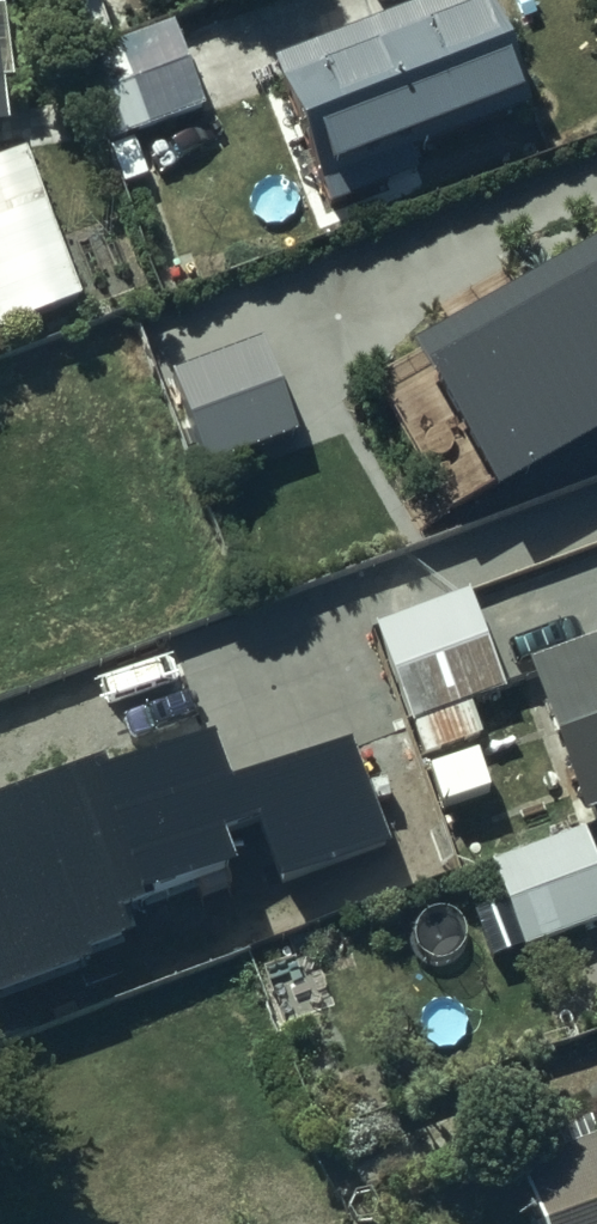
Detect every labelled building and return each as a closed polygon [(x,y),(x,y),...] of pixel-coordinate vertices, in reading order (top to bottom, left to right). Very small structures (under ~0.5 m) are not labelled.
[(270,65),(324,210),(415,176),(404,148),(488,116),(492,126),(528,112),(485,0),(442,0),(270,65)] [(8,88),(0,14),(0,89),(8,88)] [(73,61),(116,188),(146,178),(132,136),(199,113),(171,29),(73,61)] [(81,301),(22,148),(0,157),(0,332),(81,301)] [(409,356),(494,501),(596,441),(596,246),(409,356)] [(258,343),(153,384),(190,479),(295,438),(258,343)] [(467,594),(371,629),(407,727),(418,723),(430,757),(480,739),(468,705),(502,693),(467,594)] [(581,818),(596,812),(596,638),(523,666),(581,818)] [(390,851),(349,738),(232,781),(216,739),(105,779),(99,765),(0,801),(0,999),(89,967),(85,957),(125,942),(116,918),(232,875),(220,842),(254,829),(278,892),(390,851)] [(518,952),(596,922),(596,878),(581,834),(488,869),(518,952)] [(514,1173),(533,1223),(596,1223),(596,1142),(595,1143),(588,1123),(534,1143),(542,1163),(514,1173)]
